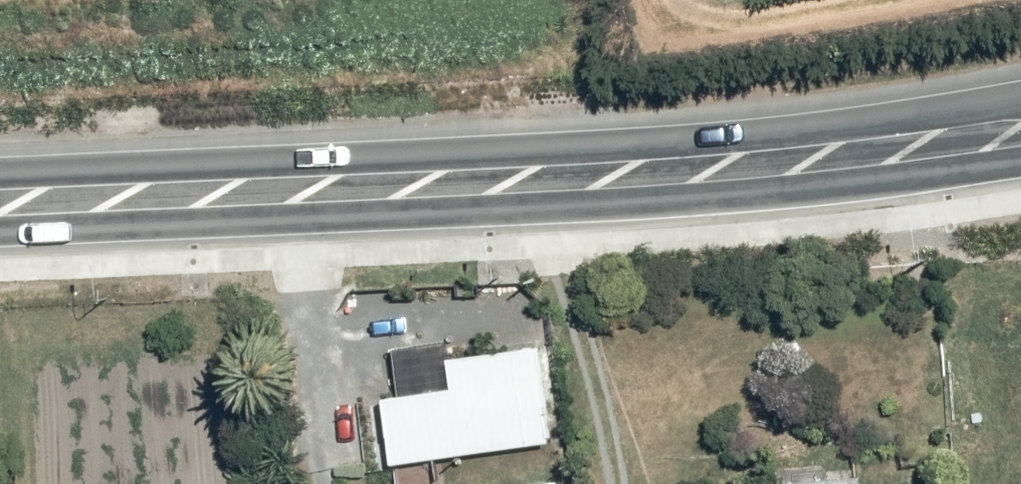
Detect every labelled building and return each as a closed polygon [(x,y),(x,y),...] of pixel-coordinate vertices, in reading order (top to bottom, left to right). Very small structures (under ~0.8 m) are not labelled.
[(380,398),(381,405),(391,470),(549,443),(541,348),(449,360),(453,389),(380,398)] [(863,475),(783,483),(863,483),(863,475)]
